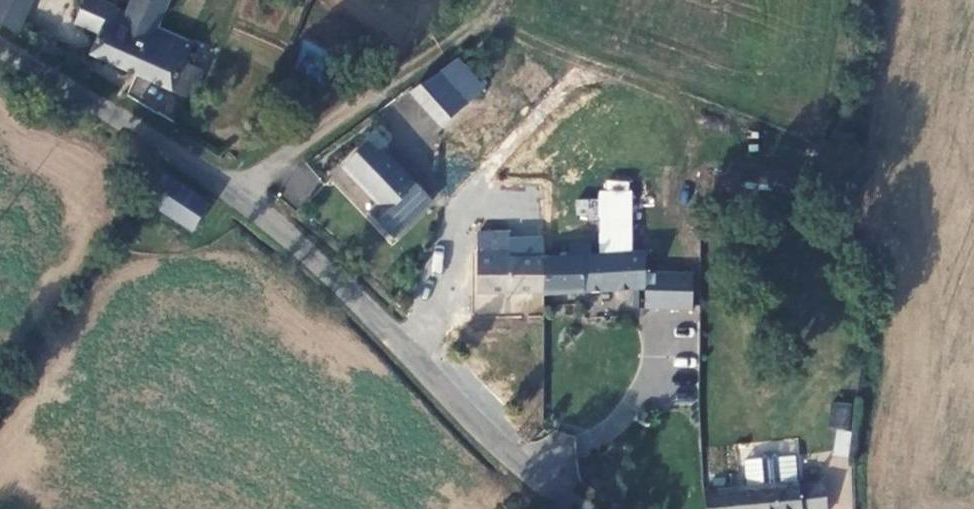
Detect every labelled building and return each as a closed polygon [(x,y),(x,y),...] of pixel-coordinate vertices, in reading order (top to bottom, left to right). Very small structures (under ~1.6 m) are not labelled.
[(19,34),(34,0),(0,0),(0,19),(19,34)] [(137,73),(152,23),(102,0),(85,0),(81,8),(107,20),(104,27),(93,53),(137,73)] [(107,20),(81,8),(78,14),(104,27),(107,20)] [(173,89),(185,60),(192,41),(174,32),(152,23),(137,73),(173,89)] [(292,72),(322,82),(332,52),(302,42),(292,72)] [(185,60),(173,89),(192,98),(206,68),(185,60)] [(435,72),(408,93),(438,130),(464,109),(435,72)] [(391,211),(383,219),(401,235),(435,196),(382,149),(379,153),(367,143),(344,169),(383,204),(391,211)] [(282,194),(302,205),(318,177),(299,165),(282,194)] [(192,227),(210,201),(164,173),(145,198),(192,227)] [(596,199),(575,200),(576,220),(597,219),(596,199)] [(375,212),(383,219),(391,211),(383,204),(375,212)] [(483,233),(481,252),(509,251),(508,232),(483,233)] [(631,305),(698,303),(698,273),(644,273),(644,251),(589,252),(588,241),(567,242),(567,253),(539,254),(541,289),(542,293),(630,288),(631,305)] [(477,290),(535,289),(541,289),(539,254),(509,256),(509,251),(481,252),(477,252),(477,290)] [(848,427),(851,402),(832,400),(829,425),(848,427)] [(637,413),(635,418),(635,423),(640,427),(645,427),(649,426),(652,422),(651,415),(647,411),(641,410),(637,413)] [(834,429),(830,465),(846,467),(851,431),(834,429)] [(749,458),(752,486),(801,480),(799,453),(781,455),(781,452),(778,450),(768,451),(766,454),(766,456),(749,458)] [(801,480),(805,508),(830,508),(826,477),(801,480)] [(709,508),(805,508),(801,480),(752,486),(707,490),(709,508)]
